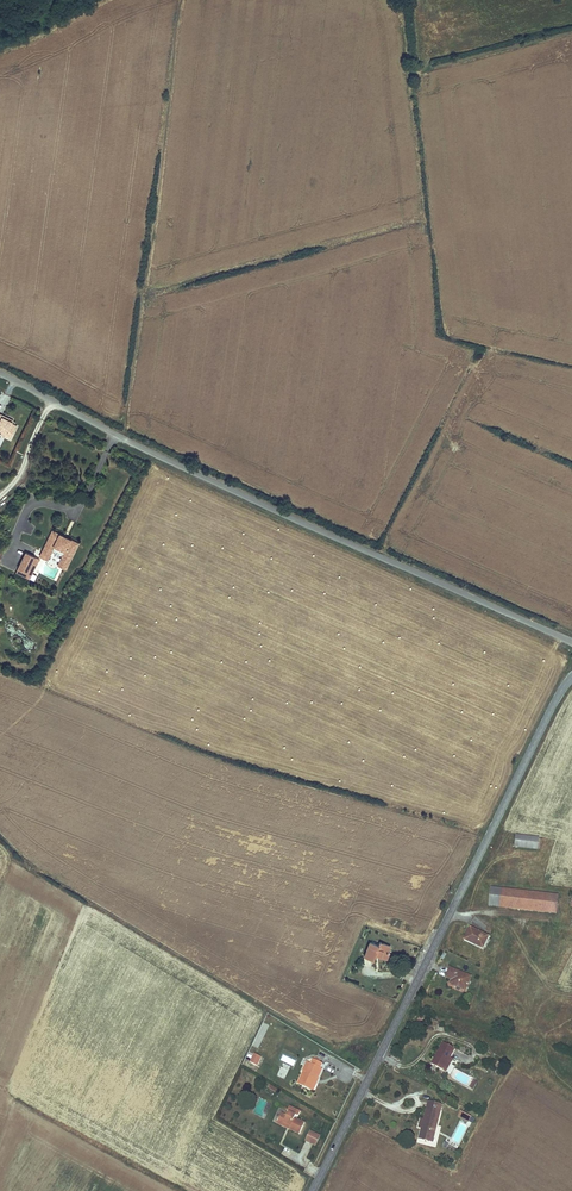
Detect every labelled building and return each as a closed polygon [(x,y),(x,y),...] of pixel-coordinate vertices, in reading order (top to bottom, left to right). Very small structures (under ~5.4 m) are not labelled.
[(0,415),(0,431),(2,432),(7,434),(5,437),(11,440),(17,427),(12,424),(13,423),(1,417),(2,416),(0,415)] [(52,531),(40,557),(47,560),(52,551),(54,546),(65,551),(63,556),(59,563),(67,567),(78,543),(52,531)] [(54,546),(52,551),(55,552),(53,556),(54,558),(56,558),(58,558),(60,555),(63,556),(65,551),(54,546)] [(26,552),(16,572),(29,579),(33,571),(29,569),(35,557),(26,552)] [(35,557),(29,569),(33,571),(39,559),(35,557)] [(516,836),(515,848),(538,850),(538,838),(516,836)] [(493,889),(491,906),(498,906),(500,890),(493,889)] [(549,895),(500,890),(498,906),(547,912),(549,895)] [(549,895),(547,912),(555,913),(557,896),(549,895)] [(489,937),(469,928),(464,941),(483,950),(486,943),(489,937)] [(378,945),(370,942),(365,957),(374,960),(376,955),(385,958),(388,951),(390,945),(380,941),(378,945)] [(449,984),(465,991),(471,977),(449,968),(447,973),(453,976),(451,980),(449,984)] [(444,1042),(432,1064),(443,1070),(450,1057),(455,1048),(444,1042)] [(255,1054),(251,1062),(258,1065),(262,1057),(255,1054)] [(305,1070),(300,1081),(312,1087),(317,1077),(318,1078),(323,1068),(321,1067),(323,1063),(320,1061),(321,1059),(315,1057),(314,1059),(313,1058),(312,1062),(308,1060),(303,1069),(305,1070)] [(450,1057),(443,1070),(446,1072),(454,1059),(450,1057)] [(284,1079),(289,1067),(282,1064),(277,1075),(284,1079)] [(316,1089),(321,1079),(318,1078),(317,1077),(312,1087),(316,1089)] [(475,1082),(471,1080),(467,1088),(471,1090),(475,1082)] [(431,1141),(440,1105),(427,1102),(424,1114),(424,1116),(422,1123),(419,1137),(431,1141)] [(286,1127),(298,1134),(305,1121),(297,1117),(296,1119),(293,1118),(296,1112),(297,1113),(299,1109),(288,1103),(284,1110),(286,1111),(285,1114),(282,1113),(280,1112),(276,1120),(282,1123),(283,1120),(288,1123),(286,1127)] [(470,1117),(459,1111),(457,1116),(467,1121),(470,1117)] [(315,1144),(320,1135),(310,1130),(305,1139),(315,1144)]
